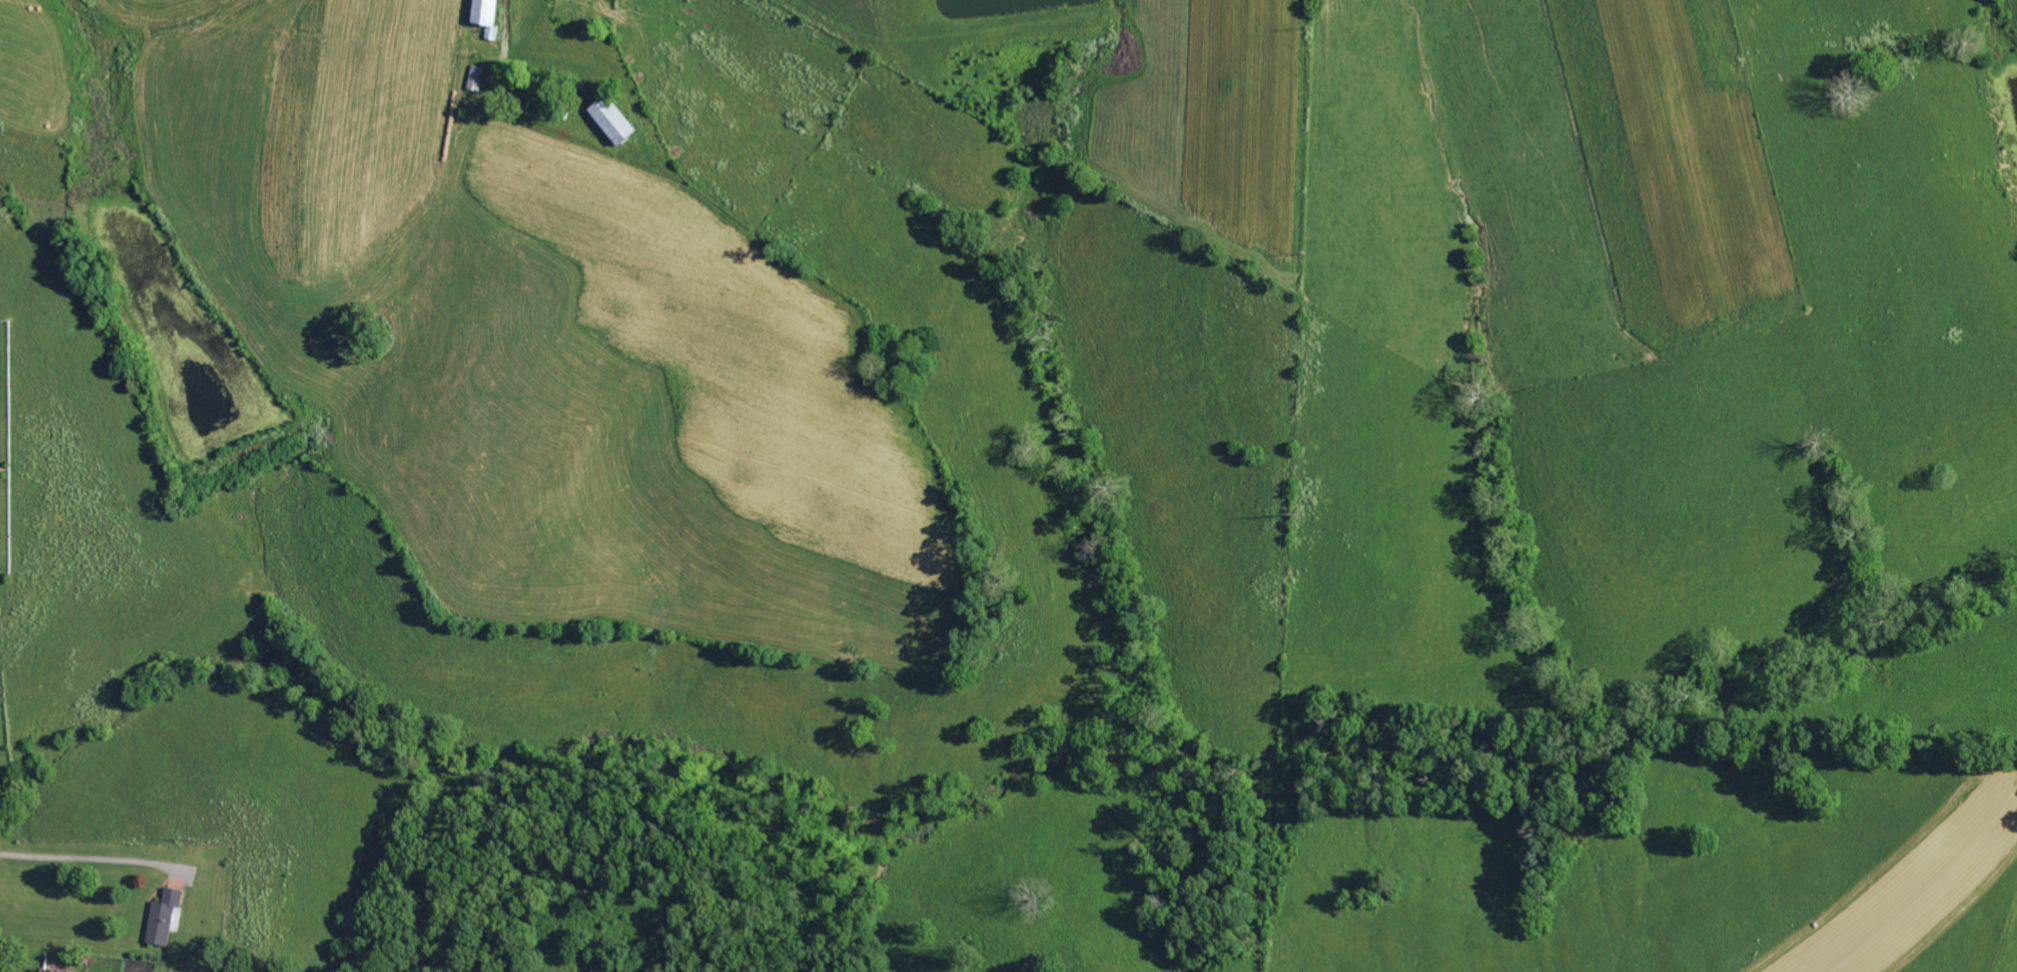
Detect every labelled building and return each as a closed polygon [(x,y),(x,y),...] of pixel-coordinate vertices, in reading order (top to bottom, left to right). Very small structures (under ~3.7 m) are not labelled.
[(494,0),(471,0),(468,22),(491,25),(494,0)] [(485,68),(471,65),(466,88),(481,91),(485,68)] [(611,144),(632,130),(609,97),(601,102),(598,97),(585,105),(611,144)] [(157,900),(149,941),(171,946),(179,907),(185,908),(189,890),(170,886),(167,902),(157,900)]
